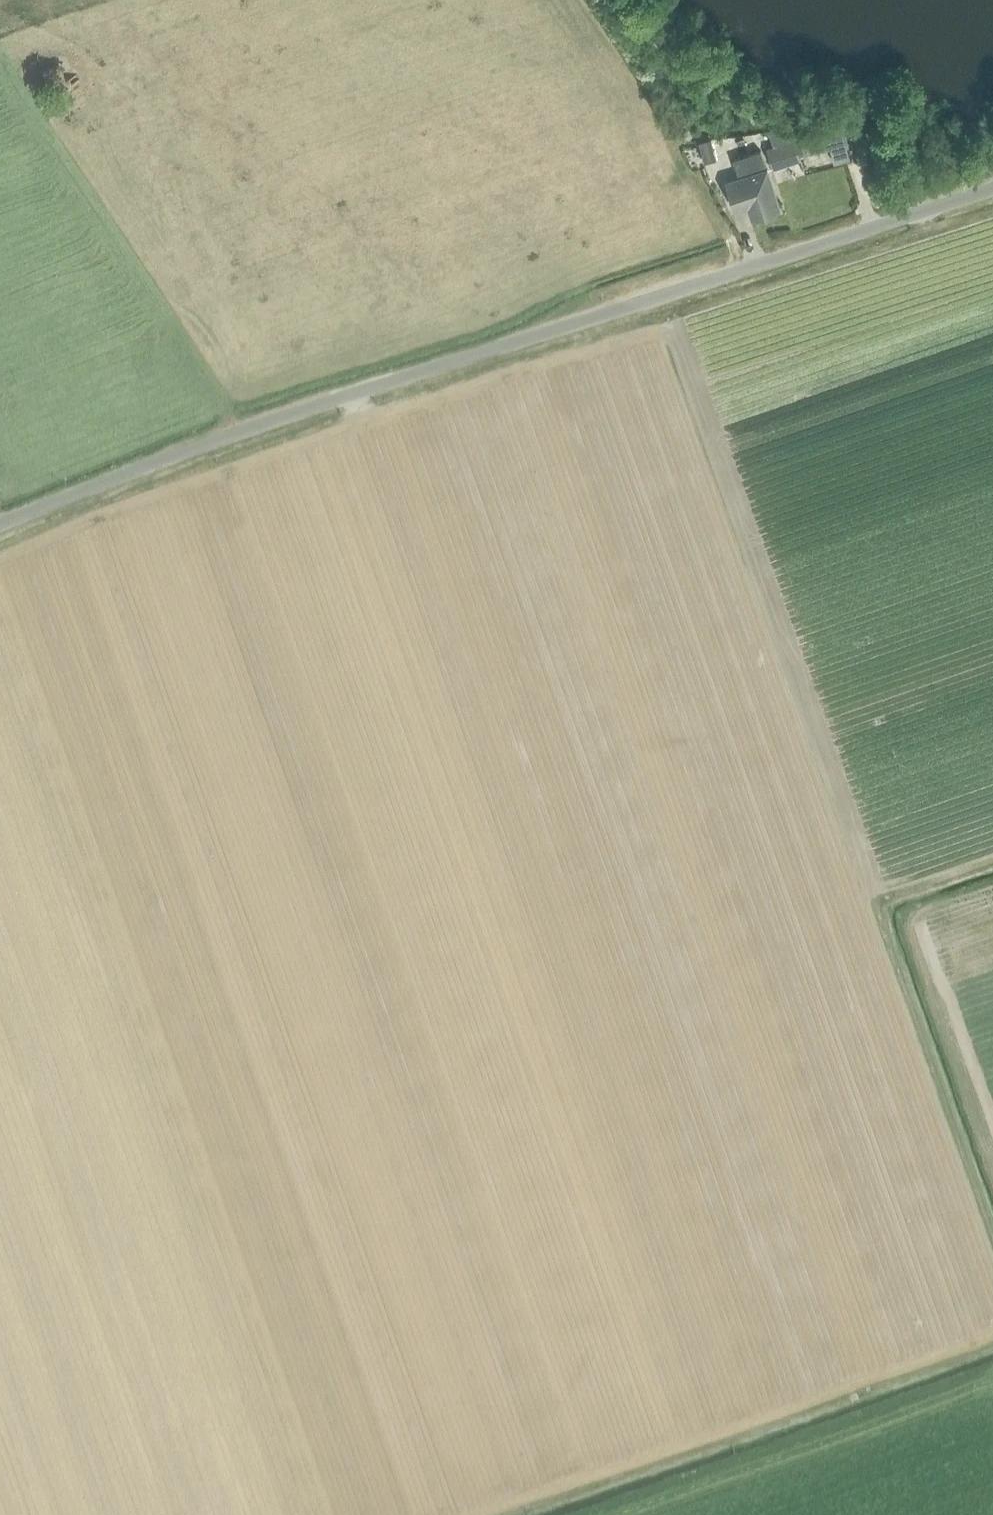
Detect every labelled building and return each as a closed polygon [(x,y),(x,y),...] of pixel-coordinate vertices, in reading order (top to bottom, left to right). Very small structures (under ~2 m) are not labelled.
[(833,160),(852,155),(844,124),(766,146),(772,165),(800,156),(799,152),(804,150),(804,151),(829,145),(833,160)] [(699,139),(704,159),(716,156),(710,135),(699,139)] [(780,206),(760,148),(733,157),(739,175),(726,179),(735,207),(748,203),(752,215),(780,206)]
